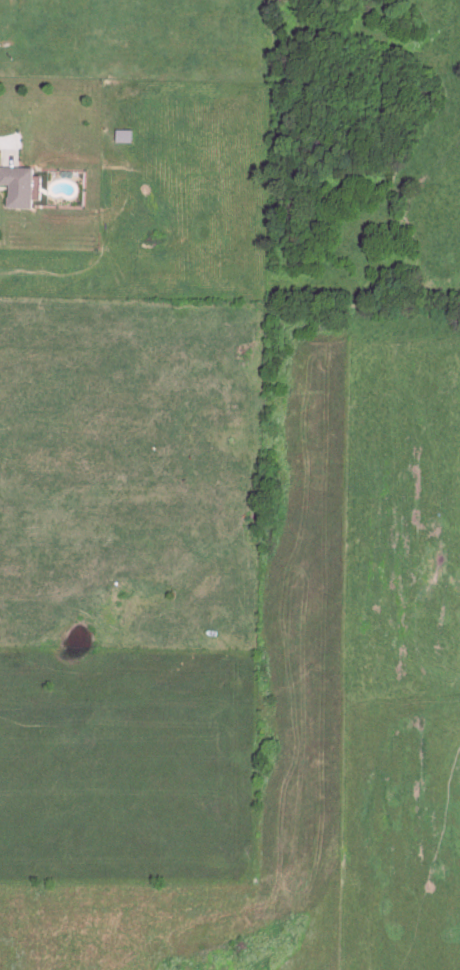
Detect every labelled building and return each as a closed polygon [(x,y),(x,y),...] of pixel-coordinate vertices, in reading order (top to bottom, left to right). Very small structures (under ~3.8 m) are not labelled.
[(29,168),(0,168),(0,186),(6,186),(6,209),(29,209),(29,168)]
